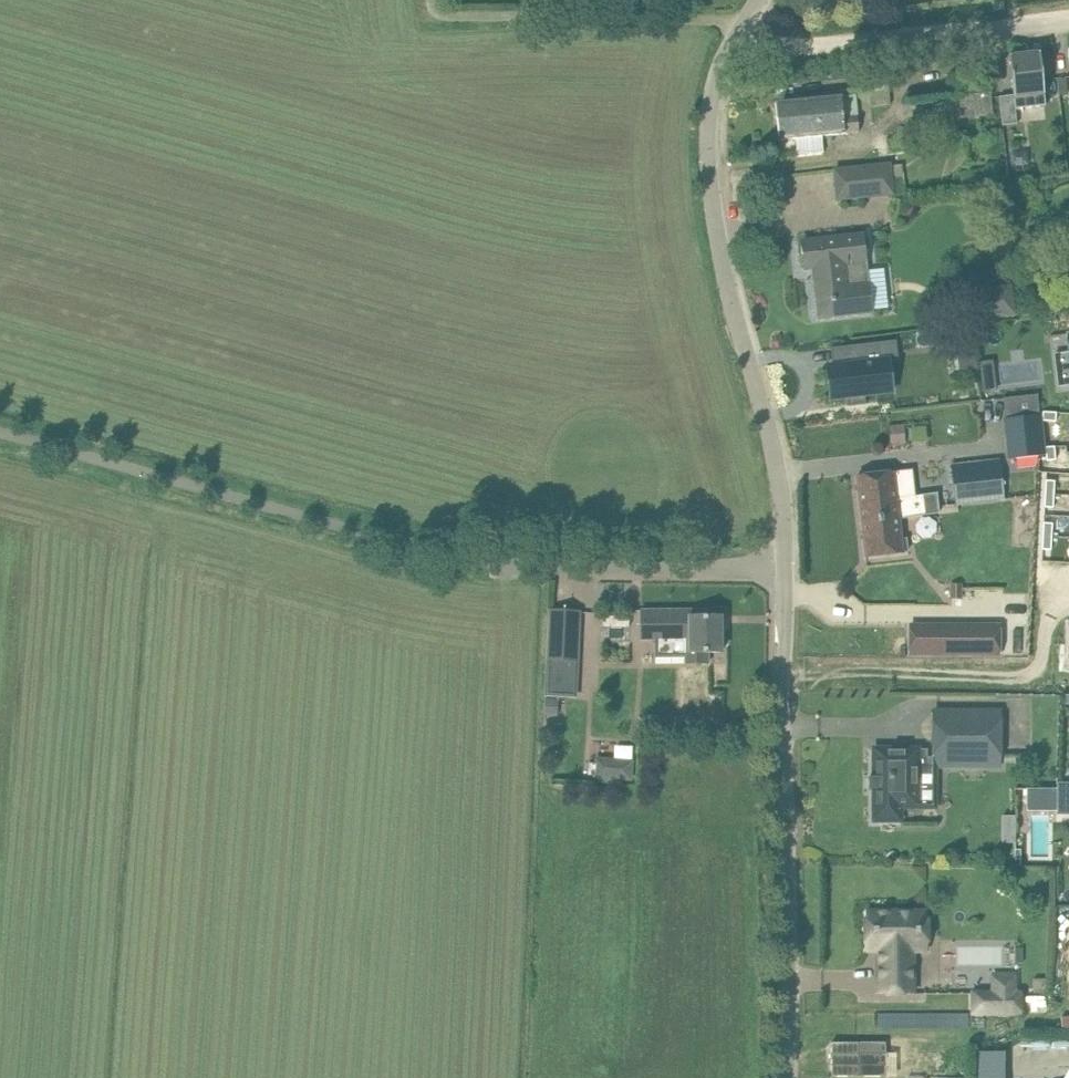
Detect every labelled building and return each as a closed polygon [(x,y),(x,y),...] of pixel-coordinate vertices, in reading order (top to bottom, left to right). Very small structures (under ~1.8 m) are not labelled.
[(1014,96),(1000,97),(1003,125),(1017,124),(1016,108),(1046,105),(1040,52),(1037,52),(1037,49),(1025,50),(1026,54),(1009,56),(1014,96)] [(990,93),(955,96),(957,118),(993,115),(990,93)] [(825,135),(859,131),(855,94),(821,98),(825,135)] [(825,135),(821,98),(775,102),(779,140),(801,138),(802,155),(827,152),(825,135)] [(889,164),(835,170),(838,199),(893,194),(889,164)] [(862,235),(802,242),(806,272),(814,271),(819,309),(870,303),(868,285),(865,265),(862,235)] [(956,291),(960,321),(1015,314),(1011,284),(956,291)] [(833,365),(829,366),(833,398),(847,397),(848,405),(866,403),(865,394),(876,393),(876,392),(875,390),(873,371),(879,371),(888,370),(887,359),(888,358),(898,357),(896,340),(851,345),(854,363),(833,365)] [(994,375),(981,377),(983,392),(996,391),(994,375)] [(1043,412),(1043,422),(1056,422),(1057,412),(1043,412)] [(1040,414),(1005,418),(1010,459),(1041,455),(1045,455),(1040,414)] [(1055,446),(1045,447),(1047,461),(1057,460),(1055,446)] [(1002,459),(951,464),(955,505),(1007,499),(1002,459)] [(857,477),(861,516),(939,507),(937,494),(915,497),(912,471),(857,477)] [(1046,480),(1045,493),(1055,494),(1056,480),(1046,480)] [(1045,493),(1044,507),(1045,507),(1054,507),(1055,494),(1045,493)] [(939,514),(939,507),(861,516),(866,556),(903,552),(903,551),(908,551),(907,538),(902,539),(899,518),(939,514)] [(1044,522),(1043,536),(1053,536),(1054,523),(1044,522)] [(1043,536),(1042,549),(1052,550),(1053,536),(1043,536)] [(549,610),(547,658),(578,660),(580,612),(549,610)] [(707,610),(641,610),(641,639),(655,639),(655,658),(686,658),(686,663),(708,663),(708,652),(721,652),(721,616),(707,616),(707,610)] [(911,624),(910,655),(999,655),(999,624),(911,624)] [(1059,671),(1068,672),(1068,644),(1060,643),(1059,671)] [(1000,711),(933,711),(933,766),(1000,766),(1000,711)] [(874,777),(870,777),(870,789),(874,789),(874,820),(901,820),(901,807),(919,807),(919,766),(928,766),(928,756),(928,749),(874,749),(874,767),(874,777)] [(608,777),(609,764),(589,763),(588,775),(599,777),(599,782),(614,783),(615,778),(608,777)] [(1057,796),(1068,796),(1068,782),(1067,782),(1057,782),(1057,796)] [(1002,835),(1002,844),(1015,844),(1015,835),(1002,835)] [(1029,836),(1017,851),(1035,865),(1046,850),(1029,836)] [(878,951),(878,993),(913,993),(913,951),(926,951),(926,911),(867,911),(867,950),(878,951)] [(1050,945),(1068,945),(1068,933),(1051,932),(1050,945)] [(973,992),(973,1013),(1021,1013),(1021,992),(1015,992),(1015,974),(993,974),(993,992),(973,992)] [(1047,980),(1033,980),(1033,993),(1047,993),(1047,980)]
